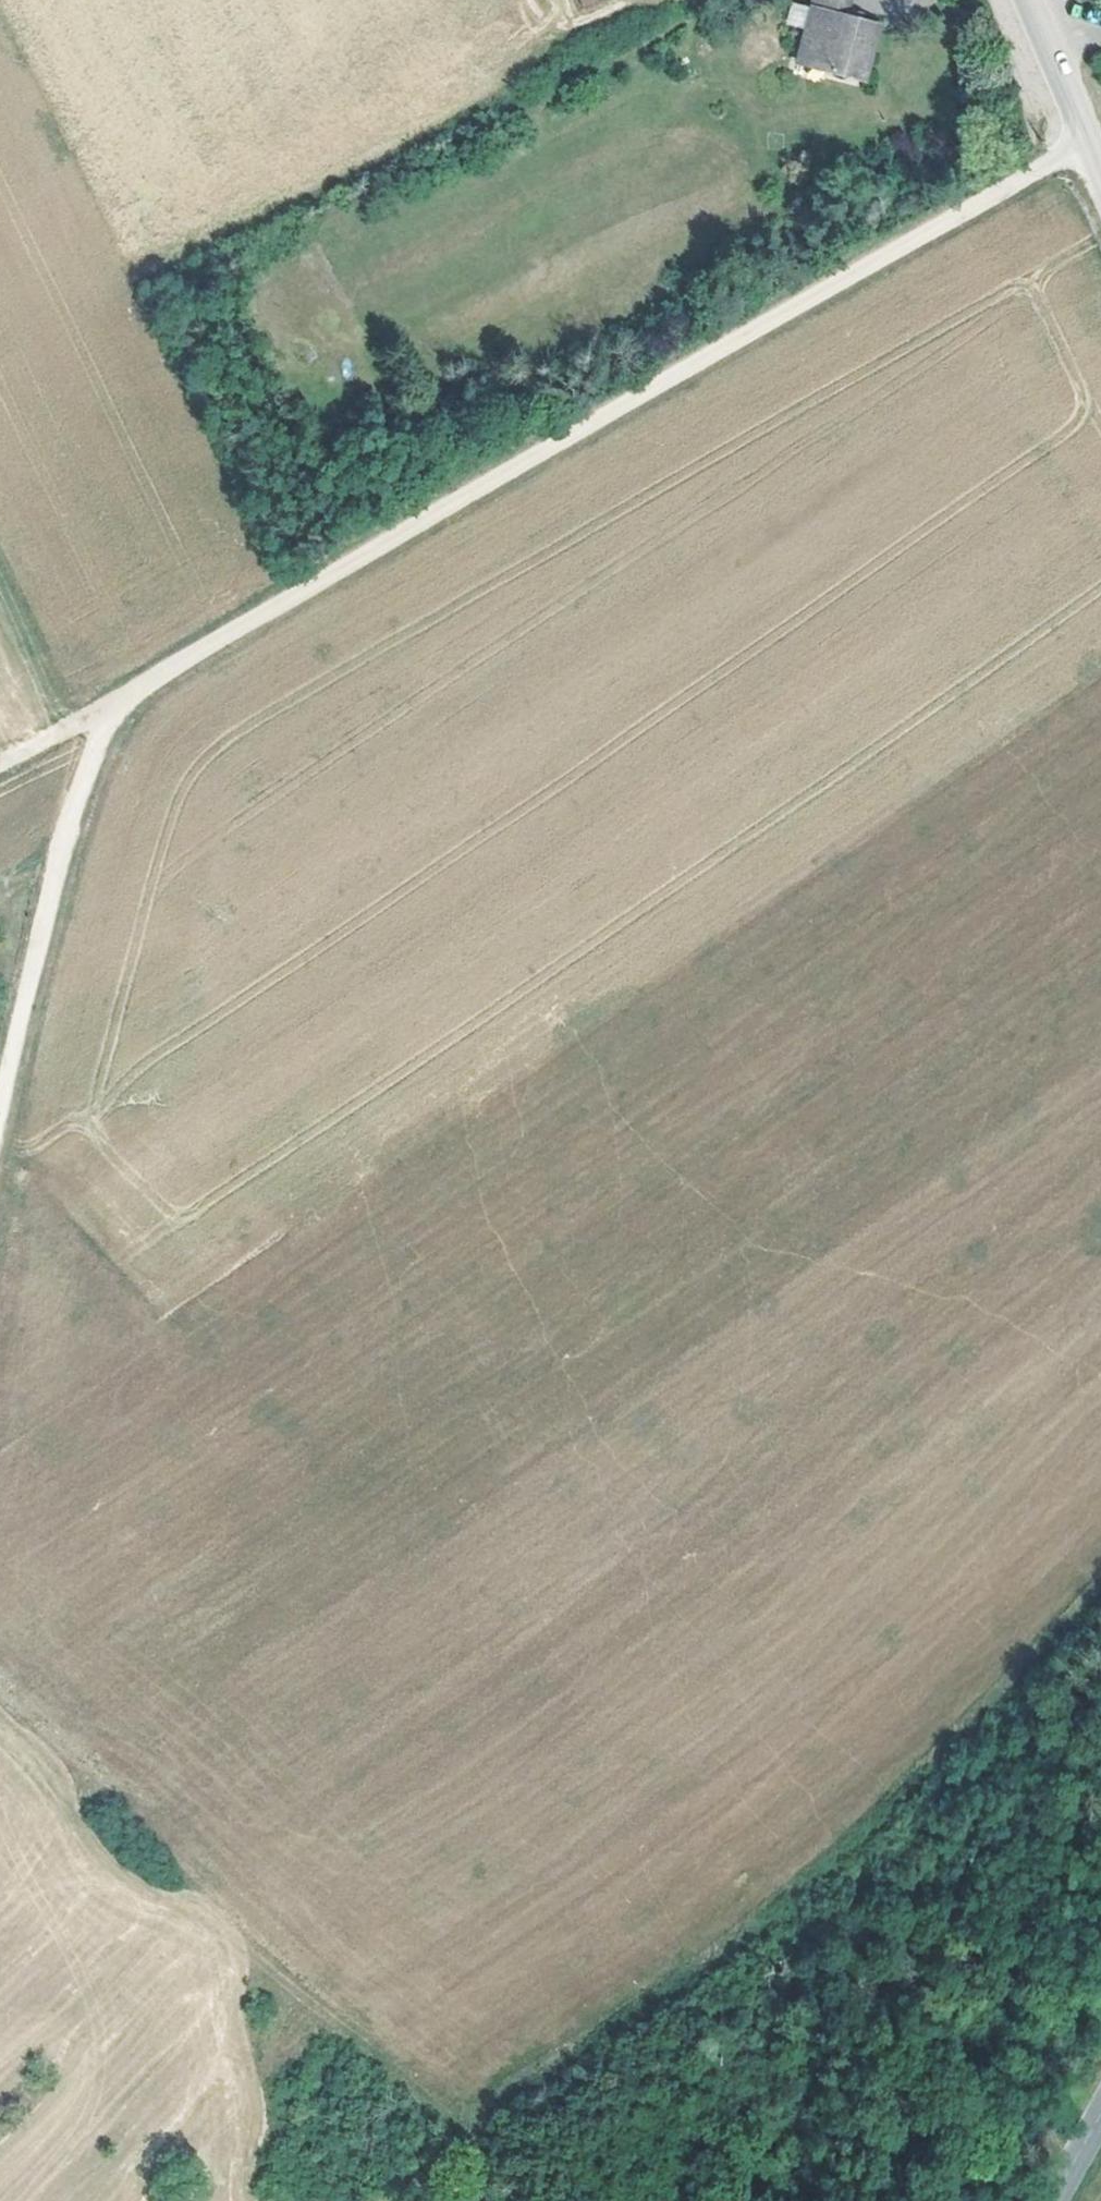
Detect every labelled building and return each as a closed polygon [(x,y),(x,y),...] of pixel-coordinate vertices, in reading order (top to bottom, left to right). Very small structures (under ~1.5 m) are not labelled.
[(582,9),(598,3),(597,0),(579,0),(582,9)] [(792,43),(855,61),(870,3),(856,0),(803,0),(792,43)]
